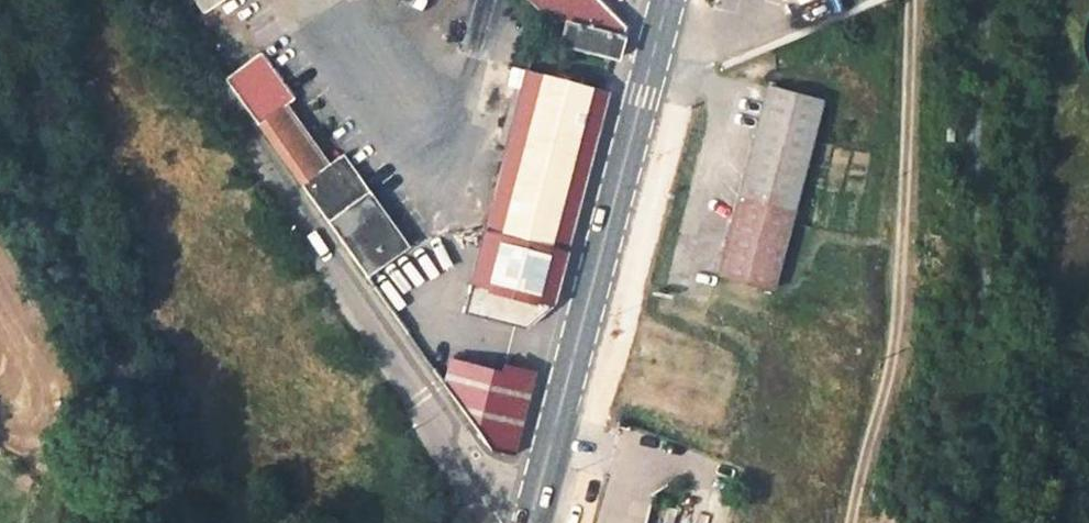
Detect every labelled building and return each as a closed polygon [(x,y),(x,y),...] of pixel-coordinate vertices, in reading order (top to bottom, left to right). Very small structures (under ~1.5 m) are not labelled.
[(616,56),(625,24),(600,0),(525,0),(544,18),(563,16),(557,38),(561,43),(616,56)] [(826,11),(823,0),(793,0),(798,19),(826,11)] [(258,124),(377,291),(413,263),(336,156),(324,164),(282,106),(290,99),(261,52),(225,78),(258,124)] [(526,301),(550,307),(607,90),(522,67),(459,310),(519,326),(526,301)] [(772,288),(821,100),(765,86),(717,275),(772,288)] [(526,301),(519,326),(543,333),(550,307),(526,301)] [(473,363),(531,378),(543,333),(519,326),(459,310),(447,358),(456,370),(460,367),(464,369),(471,369),(473,363)] [(511,453),(531,378),(473,363),(471,369),(464,369),(460,367),(456,370),(447,358),(432,368),(490,449),(511,453)]
